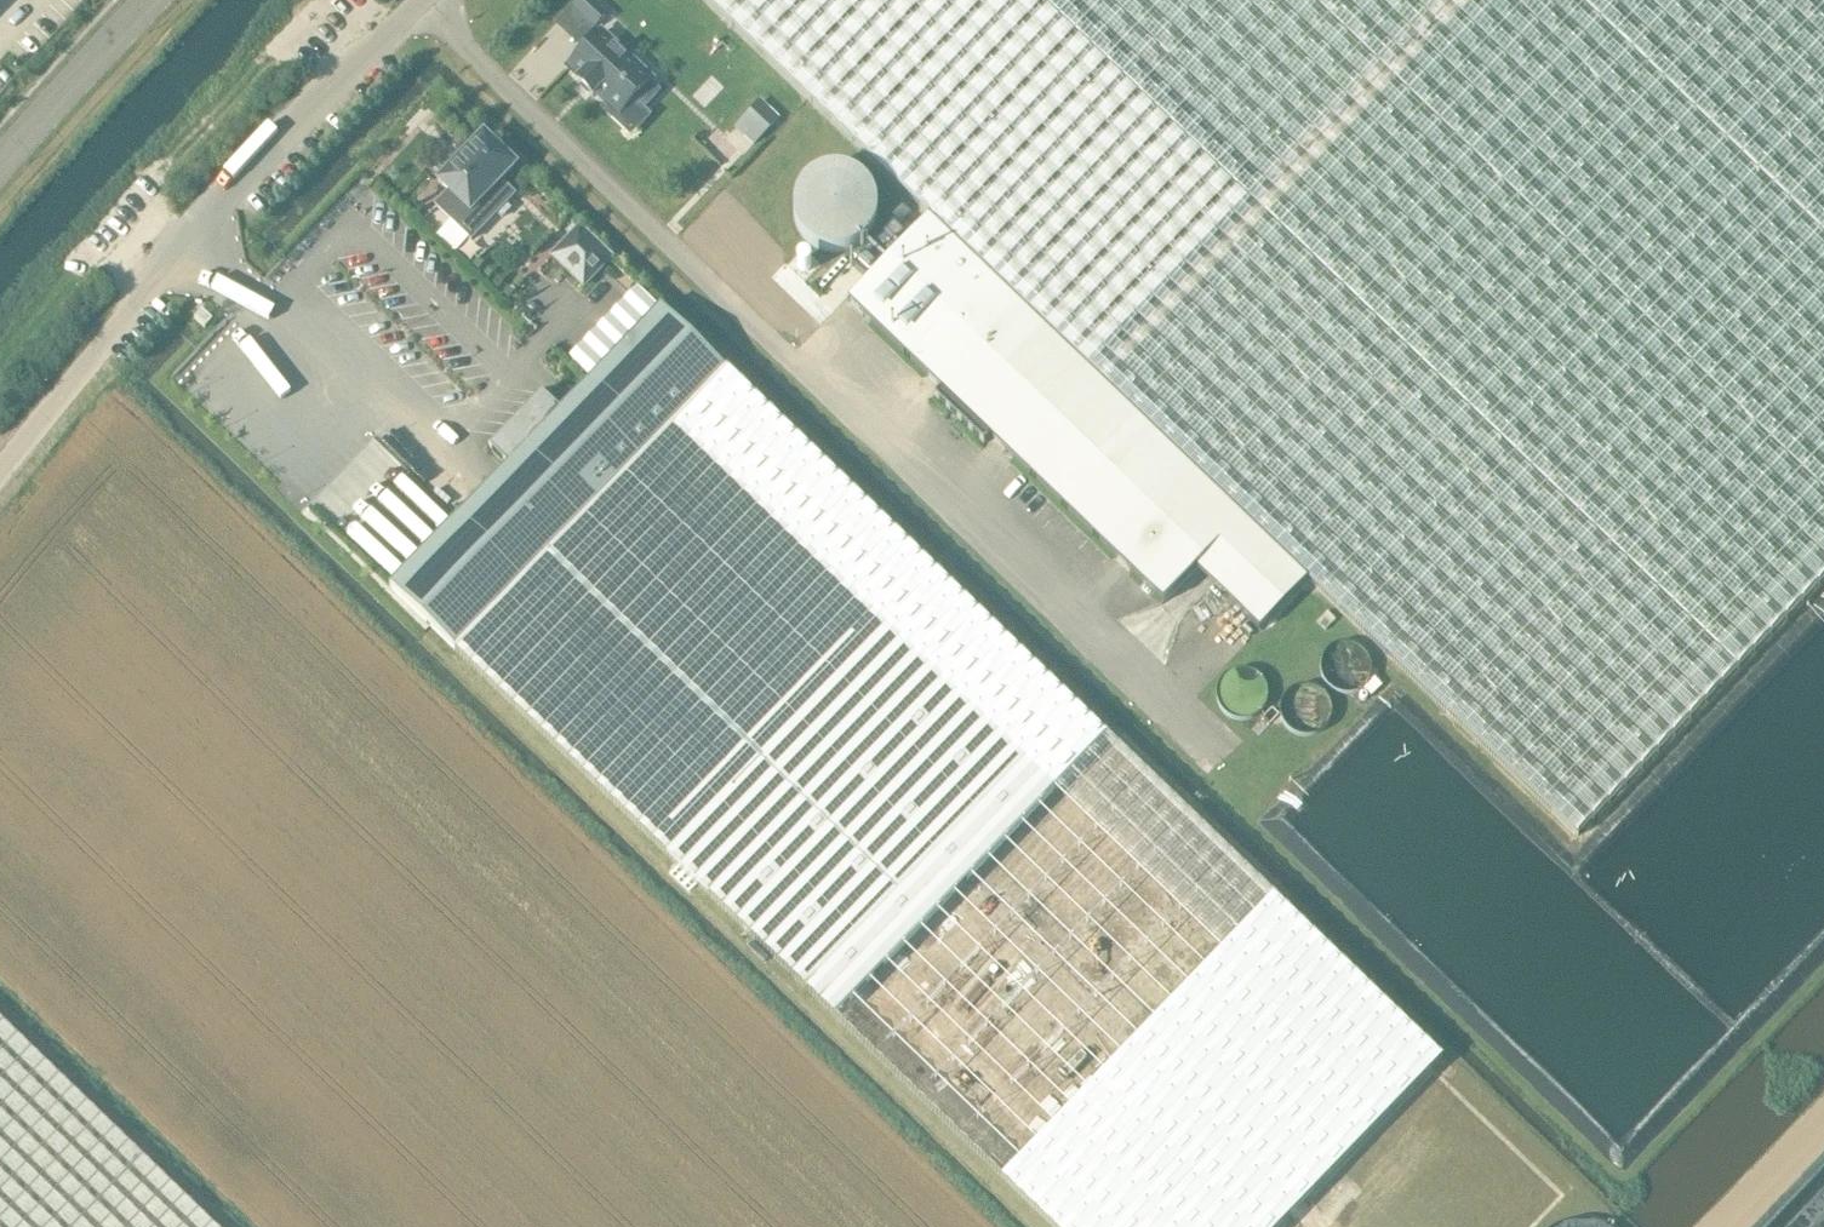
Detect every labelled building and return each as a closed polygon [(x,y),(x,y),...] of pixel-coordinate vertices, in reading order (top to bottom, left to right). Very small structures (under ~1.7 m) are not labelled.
[(594,28),(607,14),(593,0),(579,0),(571,8),(594,28)] [(1823,576),(1823,0),(703,0),(928,216),(848,300),(941,389),(934,396),(984,444),(990,437),(1163,603),(1195,569),(1259,630),(1307,580),(1574,836),(1823,576)] [(600,33),(568,66),(580,78),(577,82),(593,97),(596,93),(619,115),(632,101),(642,110),(659,92),(649,83),(651,81),(600,33)] [(773,123),(756,106),(744,118),(762,135),(773,123)] [(448,192),(435,206),(471,240),(496,213),(501,218),(509,209),(505,205),(514,195),(500,182),(515,166),(483,136),(438,182),(448,192)] [(571,237),(553,256),(583,286),(610,258),(579,228),(577,232),(572,228),(567,233),(571,237)] [(388,587),(1053,1226),(1278,1226),(1441,1059),(726,370),(660,306),(559,411),(541,394),(489,449),(506,466),(388,587)] [(202,310),(194,319),(205,328),(212,320),(202,310)] [(0,1019),(0,1226),(216,1226),(0,1019)]
